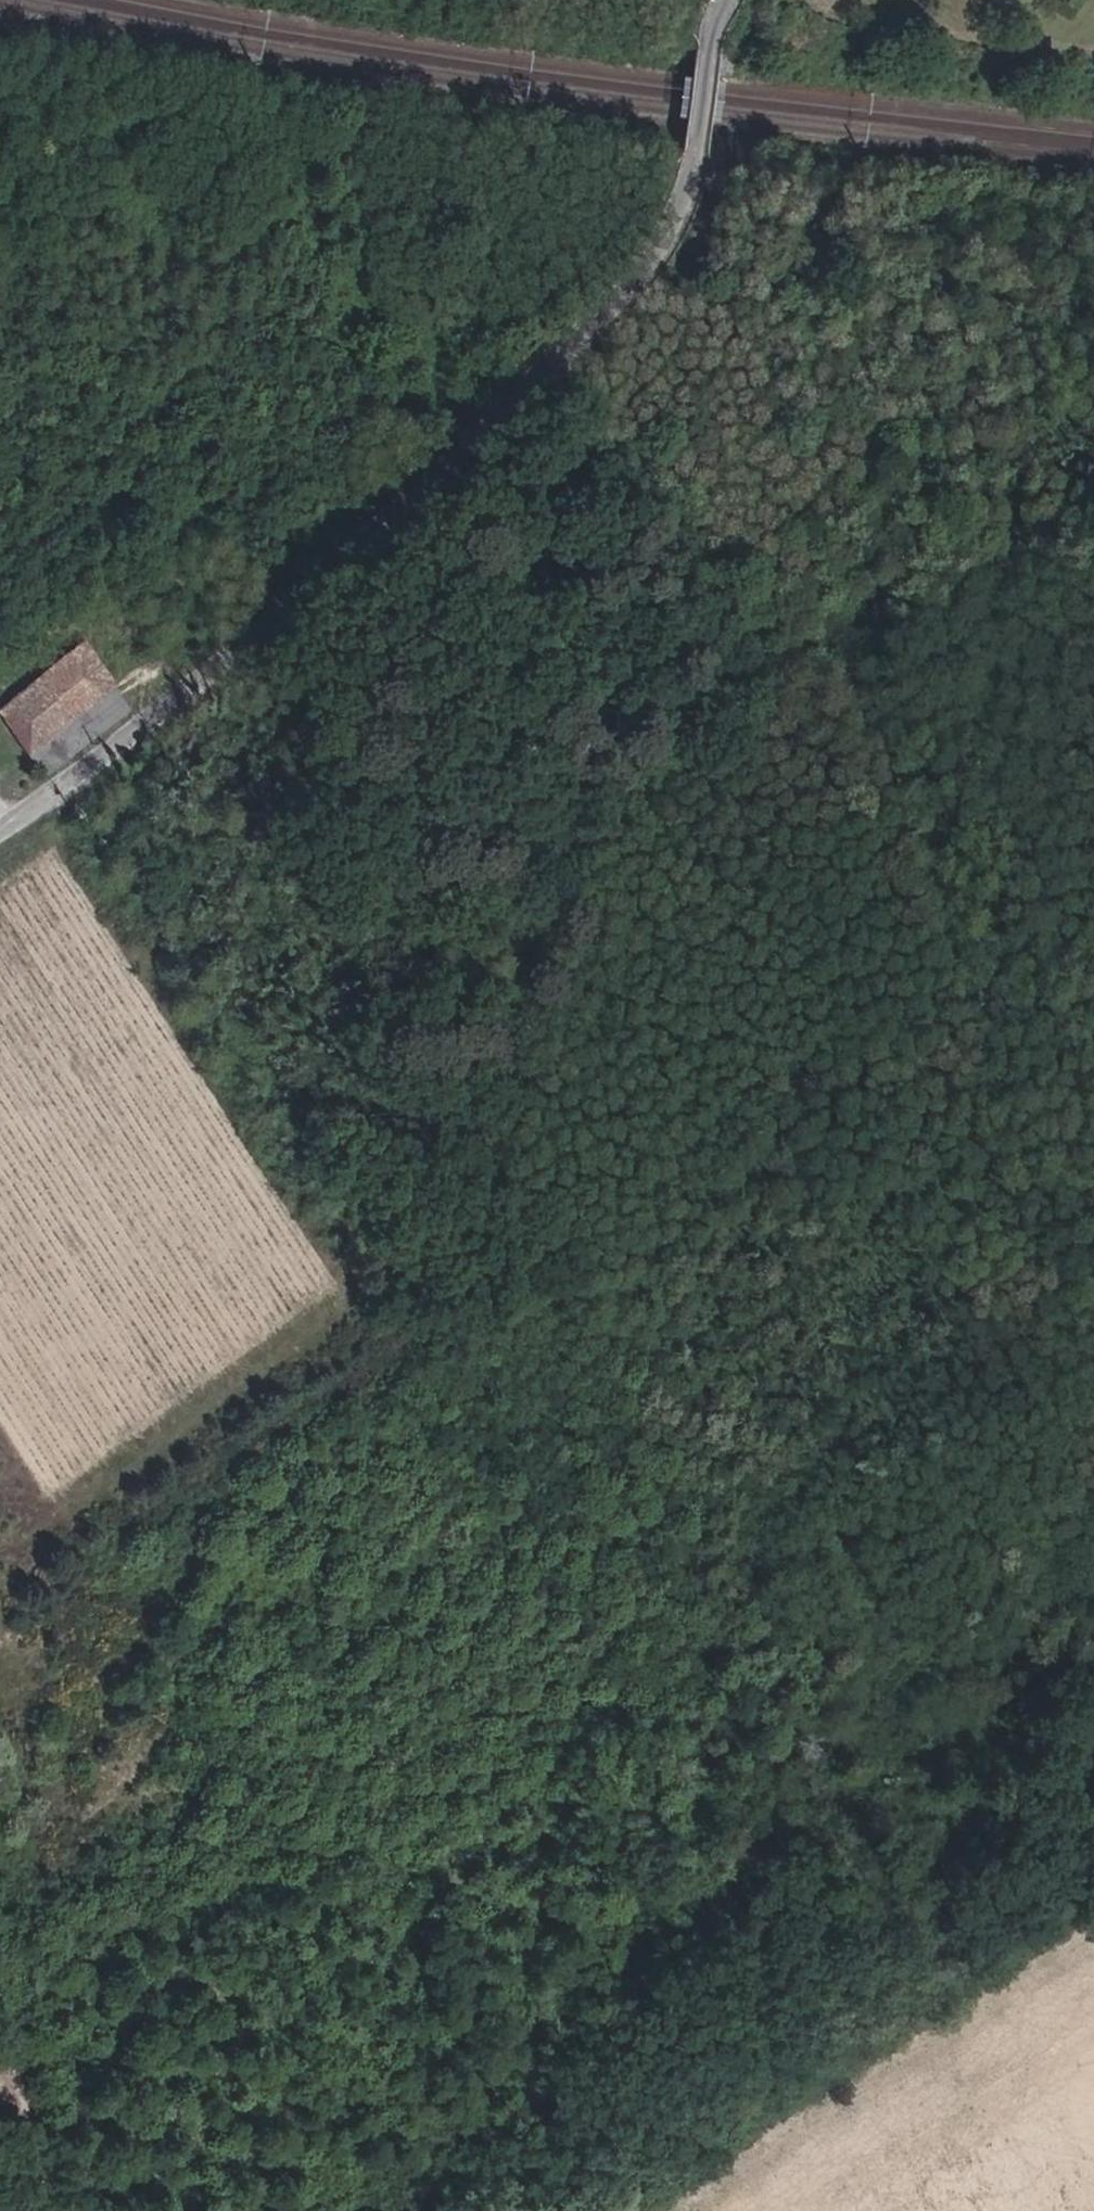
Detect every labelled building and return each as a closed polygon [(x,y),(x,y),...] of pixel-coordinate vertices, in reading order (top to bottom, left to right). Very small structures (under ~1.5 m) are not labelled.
[(121,699),(84,645),(76,632),(0,696),(0,723),(31,768),(72,735),(121,699)]
